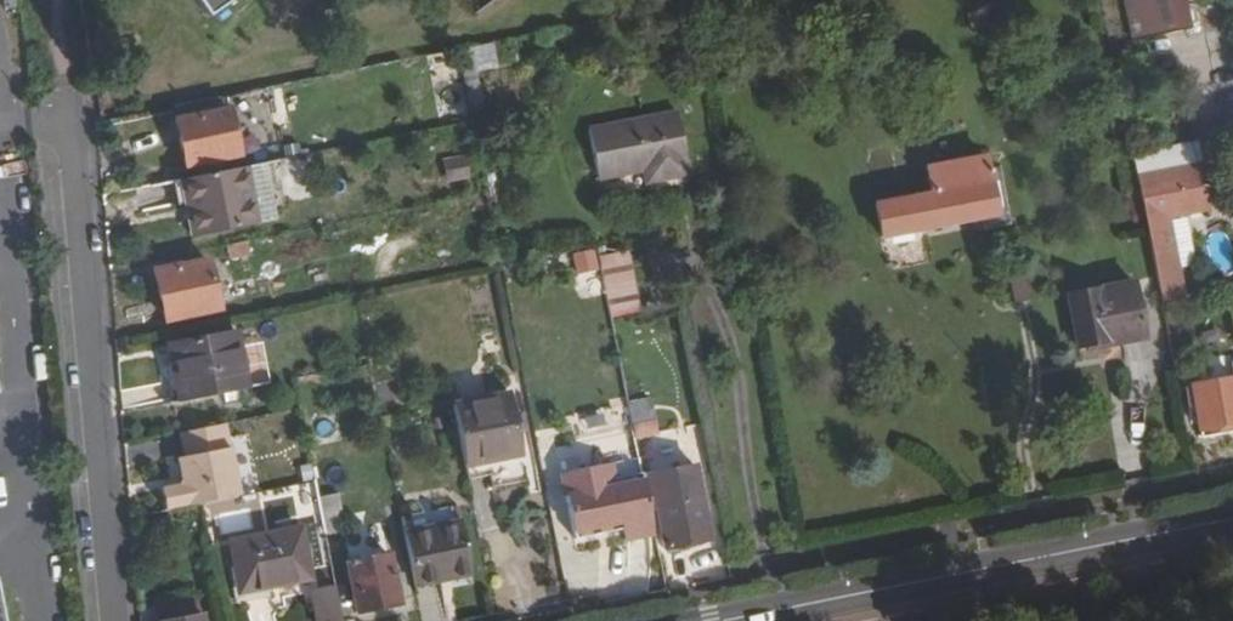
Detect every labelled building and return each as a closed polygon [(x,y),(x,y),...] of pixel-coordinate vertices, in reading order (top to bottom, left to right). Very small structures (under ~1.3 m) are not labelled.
[(215,16),(238,0),(204,0),(215,16)] [(1133,35),(1189,24),(1184,0),(1126,0),(1133,35)] [(465,111),(461,88),(439,92),(443,116),(465,111)] [(239,155),(229,107),(175,118),(184,166),(239,155)] [(677,112),(639,119),(652,182),(691,175),(677,112)] [(652,182),(639,119),(590,129),(600,179),(644,170),(646,183),(652,182)] [(932,192),(874,202),(880,235),(984,215),(986,225),(1008,221),(997,165),(988,167),(985,153),(927,164),(932,192)] [(467,177),(463,155),(444,159),(448,180),(467,177)] [(1200,164),(1138,176),(1141,197),(1148,227),(1162,302),(1186,297),(1170,215),(1209,208),(1200,164)] [(245,167),(186,179),(192,210),(188,212),(193,235),(256,222),(245,167)] [(614,317),(644,309),(626,248),(596,257),(614,317)] [(575,276),(599,273),(595,250),(572,253),(575,276)] [(209,258),(153,270),(165,320),(220,307),(209,258)] [(1029,298),(1023,267),(1009,269),(1015,301),(1029,298)] [(1100,287),(1066,293),(1077,345),(1110,339),(1112,343),(1144,337),(1133,277),(1100,283),(1100,287)] [(179,401),(246,387),(236,331),(168,344),(179,401)] [(1190,385),(1201,437),(1222,434),(1221,425),(1232,423),(1232,377),(1190,385)] [(454,404),(466,465),(523,454),(510,391),(454,402),(454,404)] [(651,400),(629,405),(635,436),(658,431),(651,400)] [(695,409),(682,411),(685,425),(698,423),(695,409)] [(224,422),(179,432),(184,455),(176,456),(180,479),(177,485),(161,489),(165,508),(200,501),(238,494),(224,422)] [(1232,432),(1232,423),(1221,425),(1222,434),(1232,432)] [(628,538),(654,532),(647,498),(643,479),(616,484),(612,465),(565,473),(577,530),(624,520),(628,538)] [(643,475),(643,479),(647,498),(655,497),(665,546),(710,537),(695,465),(643,475)] [(351,474),(315,481),(318,502),(343,497),(343,496),(355,494),(351,474)] [(318,502),(325,534),(350,529),(343,497),(318,502)] [(400,512),(415,584),(469,573),(455,500),(400,512)] [(310,578),(300,527),(231,540),(240,592),(310,578)] [(389,553),(346,562),(357,613),(400,603),(389,553)] [(335,584),(315,587),(322,620),(342,620),(335,584)] [(165,620),(171,620),(201,614),(197,597),(161,604),(165,620)]
